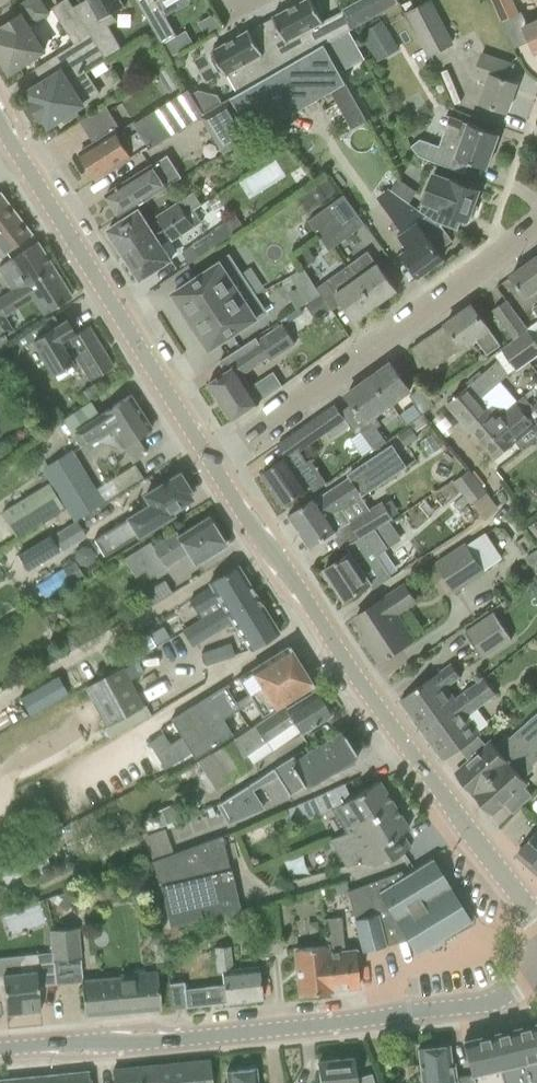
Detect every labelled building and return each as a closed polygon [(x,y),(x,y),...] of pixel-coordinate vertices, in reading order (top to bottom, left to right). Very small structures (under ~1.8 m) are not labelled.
[(49,13),(40,0),(29,0),(20,5),(26,13),(22,16),(21,14),(4,25),(6,28),(0,32),(0,55),(11,72),(44,51),(28,26),(49,13)] [(77,12),(69,0),(67,0),(54,8),(77,44),(91,35),(77,12)] [(125,6),(122,0),(88,0),(90,4),(77,12),(91,35),(106,58),(122,48),(109,25),(116,21),(112,13),(125,6)] [(162,44),(163,43),(177,35),(158,2),(162,0),(137,0),(162,44)] [(272,42),(285,66),(324,44),(349,30),(398,3),(396,0),(366,0),(323,22),(320,15),(324,13),(318,2),(314,4),(312,0),(303,0),(273,16),(284,36),(272,42)] [(429,57),(454,44),(430,0),(406,14),(429,57)] [(519,15),(513,0),(492,0),(502,22),(519,15)] [(521,9),(527,24),(523,26),(527,33),(536,53),(536,2),(521,9)] [(378,62),(400,49),(383,20),(360,34),(378,62)] [(272,42),(260,49),(249,29),(213,50),(227,76),(228,75),(239,93),(285,66),(272,42)] [(177,35),(163,43),(171,56),(193,43),(186,30),(177,35)] [(106,59),(106,58),(91,35),(77,44),(55,58),(63,71),(29,92),(34,100),(31,102),(41,119),(45,117),(50,125),(83,104),(74,90),(90,79),(86,72),(106,59)] [(232,97),(256,135),(257,137),(329,92),(352,129),(367,120),(324,44),(285,66),(239,93),(232,97)] [(182,52),(172,57),(178,68),(185,64),(186,58),(182,52)] [(513,65),(492,57),(481,53),(474,75),(487,80),(479,103),(507,113),(518,84),(507,80),(513,65)] [(119,128),(94,144),(80,153),(96,179),(148,146),(150,149),(203,116),(202,115),(204,114),(188,89),(133,125),(131,123),(120,130),(119,128)] [(256,135),(232,97),(204,114),(202,115),(203,116),(226,154),(256,135)] [(499,135),(479,128),(449,117),(440,146),(420,139),(411,146),(421,158),(465,174),(469,161),(487,168),(499,135)] [(120,216),(180,178),(167,156),(106,194),(120,216)] [(278,160),(241,179),(250,196),(287,177),(278,160)] [(434,173),(420,211),(437,223),(443,225),(443,224),(458,230),(463,218),(469,220),(470,216),(474,218),(478,207),(474,205),(480,190),(434,173)] [(389,188),(377,196),(412,245),(401,253),(402,254),(418,276),(443,258),(438,251),(449,244),(453,241),(442,225),(443,225),(437,223),(420,211),(415,207),(409,202),(391,189),(389,188)] [(124,255),(202,204),(194,192),(157,216),(159,221),(152,225),(141,208),(108,230),(124,255)] [(30,234),(0,195),(0,257),(30,234)] [(330,251),(366,224),(344,195),(308,220),(330,251)] [(195,210),(202,205),(202,204),(124,255),(141,280),(173,259),(163,243),(170,238),(173,242),(203,222),(195,210)] [(190,264),(233,233),(225,223),(182,253),(190,264)] [(0,267),(0,271),(7,282),(13,291),(52,267),(37,243),(0,267)] [(308,249),(298,255),(306,266),(315,260),(308,249)] [(378,264),(377,265),(368,252),(347,266),(357,279),(376,306),(397,291),(378,264)] [(191,322),(248,285),(229,257),(173,294),(191,322)] [(513,275),(512,275),(511,275),(527,296),(527,295),(536,287),(536,258),(513,275)] [(357,279),(347,266),(316,287),(329,306),(340,298),(356,321),(376,306),(357,279)] [(71,297),(52,267),(13,291),(0,299),(0,350),(9,345),(4,337),(13,331),(6,318),(33,299),(43,315),(71,297)] [(307,302),(320,294),(304,268),(291,276),(307,302)] [(210,350),(266,313),(248,285),(191,322),(210,350)] [(528,329),(528,328),(508,301),(493,311),(514,339),(528,329)] [(489,328),(472,305),(412,348),(430,373),(477,340),(488,355),(501,345),(489,328)] [(73,333),(74,333),(66,320),(31,341),(52,376),(74,363),(66,350),(69,348),(89,381),(112,367),(88,327),(74,335),(73,333)] [(270,360),(294,345),(282,326),(231,359),(235,366),(226,372),(208,384),(232,420),(260,402),(243,375),(268,358),(270,360)] [(502,349),(516,369),(536,355),(536,342),(528,330),(528,329),(514,339),(514,340),(504,347),(502,349)] [(465,390),(448,404),(472,432),(481,424),(479,422),(485,417),(482,414),(489,408),(493,405),(507,410),(517,401),(502,381),(508,375),(516,369),(502,349),(494,354),(499,360),(465,390)] [(411,391),(404,381),(391,363),(372,377),(392,405),(411,391)] [(373,419),(392,405),(372,377),(347,395),(354,404),(341,412),(357,435),(361,432),(372,448),(385,439),(378,429),(379,428),(373,419)] [(422,387),(410,396),(415,403),(417,405),(423,414),(435,405),(422,387)] [(137,438),(151,428),(130,395),(101,414),(101,415),(75,432),(85,446),(110,430),(132,462),(146,453),(137,438)] [(472,432),(495,458),(515,441),(523,451),(536,440),(536,422),(528,410),(533,406),(524,396),(517,401),(507,410),(493,405),(489,408),(482,414),(485,417),(479,422),(481,424),(472,432)] [(326,432),(317,420),(316,418),(278,445),(286,457),(262,474),(283,506),(310,487),(289,458),(326,432)] [(410,426),(399,434),(406,445),(417,437),(410,426)] [(357,435),(351,440),(362,455),(372,448),(361,432),(357,435)] [(73,522),(103,503),(71,450),(41,468),(73,522)] [(384,453),(348,477),(349,479),(319,499),(317,496),(289,515),(310,548),(338,529),(331,517),(361,497),(410,465),(409,464),(396,473),(384,453)] [(486,492),(480,484),(468,472),(454,485),(472,505),(486,492)] [(170,511),(171,510),(190,499),(185,492),(187,490),(178,475),(145,496),(151,505),(94,540),(105,557),(172,515),(170,511)] [(16,537),(63,508),(48,484),(1,513),(16,537)] [(393,518),(388,510),(383,501),(360,514),(361,515),(349,522),(359,538),(393,518)] [(148,542),(132,552),(144,571),(148,577),(157,572),(188,553),(195,564),(206,557),(225,546),(207,518),(179,536),(176,532),(152,547),(148,542)] [(62,553),(87,538),(76,521),(52,535),(62,553)] [(350,552),(325,569),(345,600),(371,584),(373,588),(374,589),(392,577),(391,576),(378,555),(388,548),(375,528),(359,538),(346,546),(350,552)] [(27,571),(59,551),(50,535),(17,555),(27,571)] [(485,574),(478,563),(466,545),(438,564),(457,593),(485,574)] [(54,574),(36,584),(44,597),(82,574),(75,562),(54,574)] [(226,614),(256,596),(238,566),(208,585),(210,588),(190,600),(202,619),(184,630),(184,631),(223,607),(226,614)] [(148,606),(171,593),(164,581),(142,595),(148,606)] [(416,604),(415,602),(404,586),(386,598),(385,597),(356,617),(371,640),(367,642),(380,662),(390,655),(390,657),(416,640),(400,615),(416,604)] [(248,651),(278,632),(256,596),(226,614),(223,607),(184,631),(193,646),(230,623),(248,651)] [(174,611),(157,620),(151,609),(133,619),(141,632),(148,645),(183,626),(174,611)] [(474,644),(502,625),(494,613),(466,631),(474,644)] [(484,659),(512,640),(502,625),(474,644),(484,659)] [(141,632),(129,639),(139,656),(151,649),(148,645),(141,632)] [(163,734),(148,743),(164,769),(171,764),(190,753),(194,759),(232,735),(222,719),(252,701),(261,716),(262,717),(312,686),(310,681),(312,678),(312,677),(308,672),(304,672),(288,646),(237,678),(246,692),(247,694),(246,695),(235,702),(226,688),(226,687),(228,686),(227,684),(183,711),(170,719),(181,736),(181,737),(180,737),(178,738),(169,744),(163,734)] [(111,648),(102,654),(108,662),(117,656),(111,648)] [(448,686),(462,676),(452,662),(401,700),(422,729),(457,705),(455,700),(456,698),(485,677),(456,698),(448,686)] [(105,728),(144,707),(123,669),(84,689),(105,728)] [(468,715),(497,694),(485,677),(456,698),(455,700),(457,705),(422,729),(444,760),(458,750),(482,733),(468,715)] [(19,699),(29,716),(67,695),(58,678),(19,699)] [(283,706),(254,726),(265,742),(293,723),(300,733),(312,726),(330,714),(315,690),(297,702),(285,709),(283,706)] [(536,737),(536,712),(509,738),(507,735),(497,745),(493,741),(458,773),(457,773),(456,774),(458,776),(458,775),(465,784),(468,782),(472,786),(470,789),(474,793),(536,737)] [(235,739),(197,762),(215,790),(252,767),(246,756),(265,742),(254,726),(235,739)] [(351,756),(355,754),(342,733),(305,756),(301,751),(274,767),(258,779),(219,803),(229,820),(262,806),(252,790),(277,777),(288,795),(320,776),(320,778),(355,762),(351,756)] [(474,793),(479,798),(481,796),(485,801),(483,803),(491,812),(490,812),(492,814),(494,812),(493,812),(504,802),(523,785),(526,782),(522,778),(535,767),(532,764),(536,759),(536,737),(474,793)] [(346,834),(393,805),(378,781),(339,805),(331,810),(346,834)] [(43,791),(26,800),(45,835),(61,827),(43,791)] [(292,826),(316,816),(309,799),(285,809),(292,826)] [(346,834),(331,839),(348,866),(362,857),(367,865),(372,862),(375,867),(388,859),(389,861),(391,860),(410,848),(401,833),(408,829),(393,805),(346,834)] [(171,808),(155,814),(156,816),(160,827),(176,820),(172,810),(171,808)] [(151,851),(170,844),(164,828),(145,835),(151,851)] [(119,829),(105,834),(109,845),(123,840),(119,829)] [(519,850),(536,866),(536,831),(519,850)] [(92,834),(80,839),(87,854),(99,849),(92,834)] [(209,918),(200,879),(231,872),(222,836),(151,861),(158,879),(169,927),(209,918)] [(416,954),(470,921),(432,859),(403,876),(401,871),(347,891),(357,930),(362,951),(407,940),(416,954)] [(320,897),(348,889),(345,882),(318,889),(319,892),(320,897)] [(319,892),(313,893),(315,911),(321,910),(320,897),(319,892)] [(267,955),(282,953),(277,906),(262,907),(267,955)] [(354,949),(343,950),(339,917),(322,919),(325,944),(323,945),(328,992),(331,992),(331,989),(358,986),(354,949)] [(51,963),(81,961),(79,930),(48,932),(50,953),(51,963)] [(299,995),(328,992),(323,945),(294,948),(299,995)] [(258,966),(232,969),(229,947),(214,949),(217,973),(221,972),(222,984),(183,990),(185,1007),(261,999),(258,966)] [(0,974),(0,998),(4,998),(6,1014),(40,1011),(37,985),(53,983),(51,963),(50,953),(25,955),(18,964),(19,972),(0,974)] [(160,1009),(157,974),(156,971),(118,975),(118,977),(81,980),(84,1016),(160,1009)] [(533,1024),(463,1041),(471,1075),(474,1082),(536,1082),(536,1039),(533,1024)] [(450,1062),(448,1045),(418,1049),(421,1082),(474,1082),(471,1075),(456,1077),(455,1062),(450,1062)] [(354,1078),(352,1059),(318,1062),(320,1082),(364,1082),(362,1076),(354,1078)] [(210,1082),(208,1060),(113,1069),(114,1082),(210,1082)] [(255,1068),(226,1071),(227,1082),(256,1082),(255,1068)] [(88,1072),(15,1078),(16,1082),(89,1082),(88,1072)]
